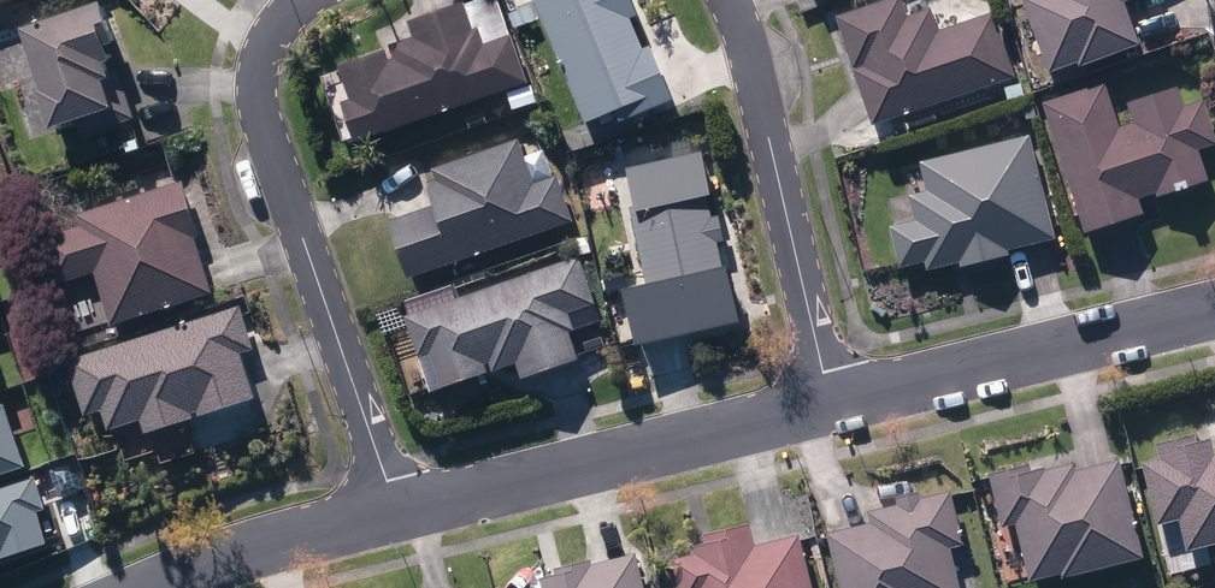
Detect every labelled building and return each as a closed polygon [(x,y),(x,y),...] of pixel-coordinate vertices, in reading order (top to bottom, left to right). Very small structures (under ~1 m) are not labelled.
[(592,121),(624,108),(628,119),(678,99),(655,44),(647,48),(635,18),(643,15),(637,0),(542,0),(592,121)] [(878,123),(1019,76),(998,12),(943,31),(935,8),(912,16),(906,0),(894,0),(842,17),(878,123)] [(1055,71),(1084,60),(1086,64),(1143,42),(1128,1),(1132,0),(1028,0),(1055,71)] [(111,2),(33,27),(65,125),(87,118),(91,133),(139,117),(125,74),(121,75),(115,59),(122,57),(117,42),(124,40),(111,2)] [(349,101),(362,139),(531,81),(515,36),(490,45),(485,28),(479,30),(469,2),(415,21),(421,37),(397,45),(401,58),(393,61),(390,51),(346,66),(357,98),(349,101)] [(1091,231),(1148,213),(1143,196),(1161,190),(1163,196),(1213,180),(1203,149),(1214,145),(1214,126),(1207,101),(1189,107),(1182,86),(1133,101),(1140,123),(1123,128),(1109,83),(1049,103),(1091,231)] [(931,260),(933,268),(1059,237),(1034,135),(927,162),(934,191),(915,195),(921,219),(897,225),(907,265),(931,260)] [(397,221),(415,276),(577,221),(562,176),(538,184),(523,140),(438,169),(442,179),(433,182),(442,206),(397,221)] [(632,287),(644,342),(746,320),(734,265),(728,266),(723,241),(728,240),(723,215),(717,217),(712,194),(716,193),(707,151),(633,167),(641,206),(636,207),(653,283),(632,287)] [(103,270),(120,323),(217,293),(198,236),(204,235),(187,181),(85,214),(88,224),(50,237),(65,283),(103,270)] [(582,256),(414,315),(440,389),(495,370),(491,361),(496,359),(500,368),(522,360),(528,376),(583,356),(574,331),(604,320),(582,256)] [(244,305),(77,358),(95,412),(110,407),(117,427),(149,417),(153,431),(259,397),(244,353),(258,348),(244,305)] [(7,397),(0,400),(0,468),(28,458),(7,397)] [(1193,546),(1214,540),(1214,439),(1214,436),(1199,439),(1198,433),(1162,442),(1166,456),(1148,461),(1163,520),(1185,514),(1193,546)] [(1023,517),(1037,574),(1068,567),(1068,570),(1146,551),(1123,456),(1079,467),(1078,460),(1049,467),(1049,465),(1035,468),(1034,462),(996,471),(1008,521),(1023,517)] [(38,467),(0,480),(0,551),(51,534),(40,502),(49,499),(38,467)] [(848,587),(967,587),(955,544),(969,541),(956,488),(924,496),(923,490),(902,495),(904,501),(874,508),(877,520),(833,531),(848,587)] [(804,532),(759,543),(753,520),(708,531),(711,540),(699,543),(701,550),(678,556),(686,587),(818,587),(804,532)] [(639,551),(597,562),(595,557),(561,566),(563,571),(545,575),(549,587),(649,587),(639,551)]
